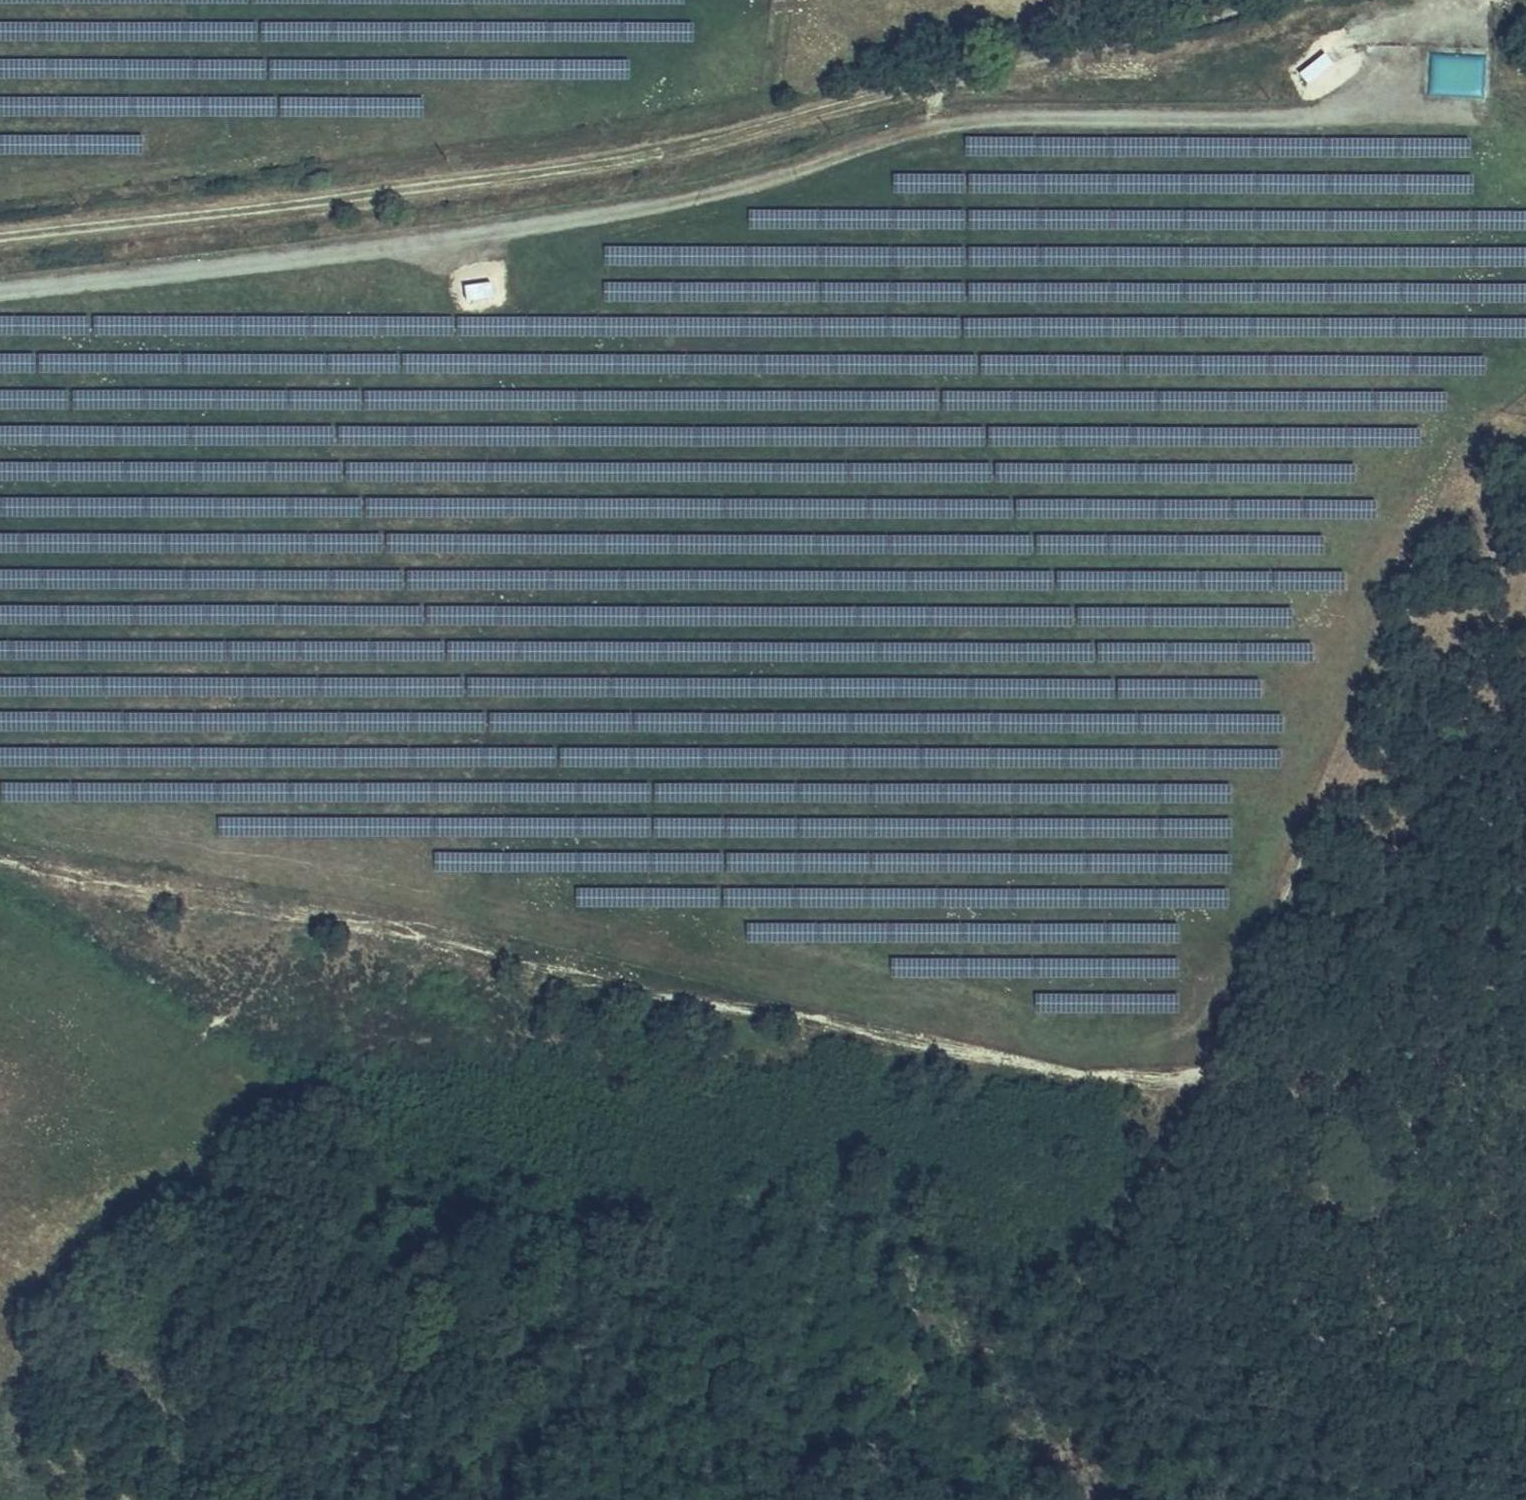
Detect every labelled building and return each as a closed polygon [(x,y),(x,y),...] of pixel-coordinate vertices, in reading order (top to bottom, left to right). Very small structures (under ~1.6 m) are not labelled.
[(1319,47),(1298,74),(1312,84),(1333,58),(1319,47)] [(467,300),(495,295),(492,279),(464,284),(467,300)]
